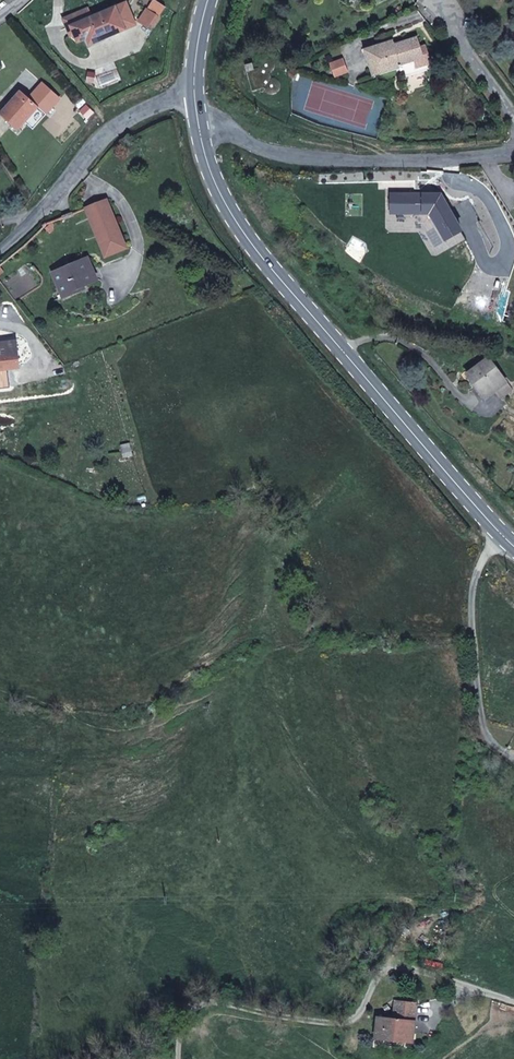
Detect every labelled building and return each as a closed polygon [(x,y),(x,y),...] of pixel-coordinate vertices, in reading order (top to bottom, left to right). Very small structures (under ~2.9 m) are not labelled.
[(155,0),(153,0),(149,7),(161,14),(166,7),(155,0)] [(141,20),(148,11),(141,6),(135,15),(141,20)] [(124,29),(115,7),(92,17),(89,8),(63,19),(70,36),(75,34),(84,31),(86,38),(89,44),(124,29)] [(86,38),(84,31),(75,34),(78,41),(86,38)] [(431,63),(425,46),(420,47),(417,36),(394,44),(390,45),(388,41),(363,49),(367,61),(372,59),(376,69),(399,62),(400,66),(415,61),(417,68),(431,63)] [(342,59),(331,63),(336,76),(346,72),(342,59)] [(372,75),(400,66),(399,62),(376,69),(372,59),(367,61),(372,75)] [(252,63),(245,65),(252,91),(264,88),(259,68),(254,69),(252,63)] [(18,130),(38,107),(20,91),(0,114),(18,130)] [(135,145),(129,135),(121,141),(127,150),(135,145)] [(127,248),(107,200),(86,208),(105,257),(127,248)] [(87,258),(53,273),(63,297),(73,292),(72,290),(82,286),(96,280),(87,258)] [(19,367),(16,342),(0,344),(0,369),(19,367)] [(511,389),(488,358),(467,374),(483,395),(494,387),(495,389),(494,390),(499,397),(511,389)] [(412,1042),(417,1004),(396,1001),(394,1019),(378,1017),(376,1038),(412,1042)]
